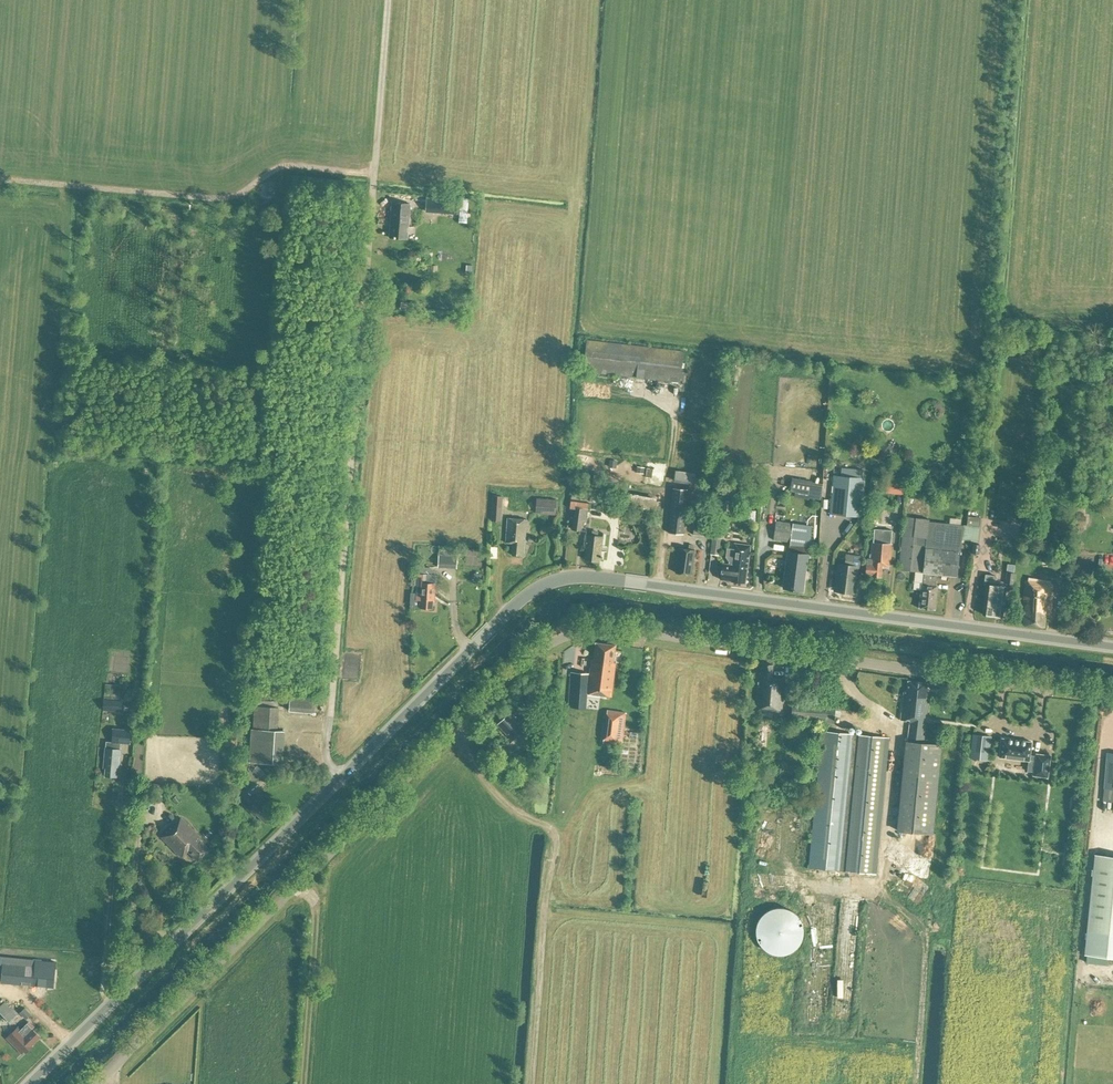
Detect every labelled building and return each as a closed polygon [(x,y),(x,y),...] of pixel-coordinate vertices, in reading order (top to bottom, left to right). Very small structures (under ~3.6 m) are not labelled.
[(457,214),(458,198),(426,196),(425,212),(457,214)] [(410,204),(392,203),(390,237),(407,238),(410,204)] [(680,380),(683,380),(684,372),(681,371),(683,351),(587,340),(583,371),(680,382),(680,380)] [(874,457),(881,462),(893,447),(886,442),(874,457)] [(676,470),(674,481),(695,485),(696,473),(676,470)] [(861,516),(865,478),(833,475),(830,513),(861,516)] [(792,477),(790,491),(795,492),(794,497),(801,498),(802,493),(810,494),(812,481),(792,477)] [(886,479),(885,493),(903,495),(904,481),(886,479)] [(668,533),(682,534),(685,489),(672,488),(668,533)] [(617,502),(654,511),(657,499),(630,493),(630,494),(619,491),(617,502)] [(491,520),(501,521),(503,496),(493,495),(491,520)] [(718,513),(726,514),(728,498),(720,497),(718,513)] [(536,513),(555,514),(556,500),(537,498),(536,513)] [(576,502),(575,507),(572,529),(581,530),(582,520),(586,520),(589,503),(576,502)] [(746,508),(746,518),(757,518),(757,508),(746,508)] [(870,523),(881,524),(882,509),(871,508),(870,523)] [(622,511),(621,519),(629,520),(630,512),(622,511)] [(927,519),(904,516),(899,570),(921,572),(927,519)] [(968,516),(967,526),(965,539),(972,540),(972,543),(973,543),(978,544),(981,518),(968,516)] [(1076,516),(1076,524),(1085,525),(1086,516),(1076,516)] [(521,552),(524,553),(527,519),(507,518),(505,543),(512,543),(511,554),(521,555),(521,552)] [(693,534),(711,536),(712,522),(694,520),(693,534)] [(817,527),(811,526),(776,521),(773,540),(790,542),(789,545),(790,546),(789,552),(784,588),(798,590),(800,577),(803,578),(806,554),(803,554),(804,548),(808,548),(809,538),(815,539),(817,527)] [(927,522),(923,572),(924,572),(923,583),(921,583),(918,608),(935,609),(937,585),(936,585),(937,574),(957,576),(959,552),(960,552),(961,539),(965,539),(967,526),(927,522)] [(711,554),(719,555),(722,529),(714,528),(711,554)] [(585,559),(600,561),(602,537),(585,534),(584,547),(586,547),(585,559)] [(722,563),(722,566),(720,579),(730,581),(745,583),(751,545),(734,543),(733,549),(727,548),(726,557),(729,561),(729,564),(722,563)] [(882,565),(890,565),(892,544),(872,543),(870,558),(867,558),(867,564),(866,564),(865,574),(872,575),(872,576),(881,577),(882,565)] [(675,572),(691,574),(695,550),(679,548),(675,572)] [(438,567),(447,568),(457,569),(458,551),(449,550),(448,556),(438,555),(438,567)] [(838,571),(837,571),(836,580),(837,580),(836,591),(854,593),(857,566),(859,567),(860,557),(846,555),(845,564),(839,563),(838,571)] [(420,607),(432,608),(433,600),(434,600),(435,575),(432,575),(431,567),(419,566),(419,574),(418,574),(416,599),(420,600),(420,607)] [(1013,584),(1015,572),(1006,571),(1005,583),(1013,584)] [(982,614),(1002,617),(1006,587),(994,585),(996,576),(985,574),(984,584),(986,584),(982,614)] [(1052,584),(1026,581),(1023,604),(1025,604),(1023,624),(1044,626),(1045,613),(1050,614),(1052,584)] [(589,693),(611,696),(615,663),(613,663),(615,646),(596,643),(594,655),(592,655),(589,673),(571,672),(569,698),(567,698),(564,737),(562,763),(585,765),(587,739),(590,699),(588,699),(589,693)] [(759,667),(755,710),(764,711),(765,711),(772,712),(773,713),(781,714),(784,678),(772,677),(773,665),(763,664),(763,667),(759,667)] [(909,721),(906,741),(905,741),(897,830),(932,833),(940,744),(923,742),(928,698),(926,698),(927,683),(908,681),(907,693),(904,692),(900,720),(909,721)] [(290,693),(288,710),(315,713),(316,704),(312,704),(313,695),(290,693)] [(103,710),(122,711),(123,701),(104,699),(103,710)] [(255,706),(253,729),(251,729),(249,762),(282,764),(284,731),(276,730),(278,707),(255,706)] [(604,742),(622,745),(626,713),(608,710),(604,742)] [(497,724),(512,740),(525,728),(519,722),(518,724),(508,714),(497,724)] [(106,741),(105,748),(104,767),(106,767),(105,776),(116,777),(116,776),(119,777),(122,743),(130,744),(131,730),(113,728),(112,742),(106,741)] [(876,874),(889,737),(822,731),(809,868),(876,874)] [(970,758),(988,760),(991,737),(973,734),(970,758)] [(1032,741),(1001,737),(998,757),(1028,761),(1027,771),(1033,772),(1032,776),(1048,778),(1051,755),(1035,753),(1035,755),(1030,755),(1032,741)] [(1104,787),(1102,806),(1112,807),(1112,754),(1107,753),(1104,787)] [(140,793),(159,793),(160,783),(140,783),(140,793)] [(161,837),(181,857),(188,851),(198,861),(210,849),(200,839),(201,838),(181,817),(161,837)] [(203,833),(208,838),(212,833),(208,829),(203,833)] [(1084,954),(1087,955),(1108,957),(1112,957),(1112,856),(1094,854),(1084,954)] [(779,907),(773,908),(767,910),(762,914),(758,919),(756,925),(755,931),(756,937),(758,943),(762,948),(767,951),(773,954),(779,955),(785,954),(791,951),(796,948),(800,943),(802,937),(803,931),(802,925),(800,919),(796,914),(791,910),(785,908),(779,907)] [(1107,965),(1108,957),(1087,955),(1086,963),(1107,965)] [(1,956),(0,965),(3,965),(3,963),(36,966),(36,959),(1,956)] [(3,965),(1,983),(34,986),(36,966),(3,963),(3,965)] [(0,1006),(0,1013),(10,1023),(18,1014),(5,1001),(0,1006)] [(26,1019),(31,1014),(25,1007),(19,1012),(26,1019)] [(6,1038),(21,1053),(24,1051),(25,1053),(32,1046),(32,1045),(40,1037),(27,1023),(21,1029),(18,1026),(6,1038)]
